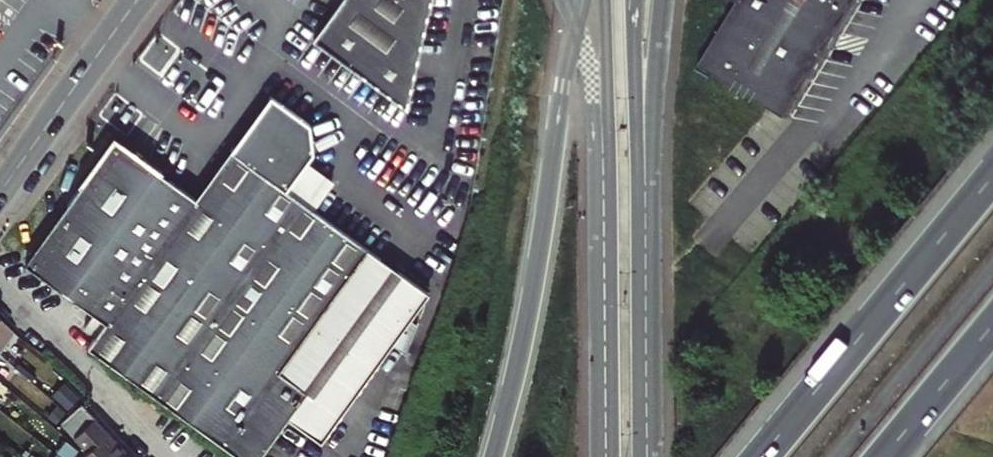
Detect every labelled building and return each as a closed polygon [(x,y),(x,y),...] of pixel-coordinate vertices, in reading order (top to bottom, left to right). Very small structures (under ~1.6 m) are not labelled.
[(420,49),(351,0),(343,0),(314,41),(406,108),(420,49)] [(420,49),(431,0),(351,0),(420,49)] [(699,65),(785,115),(855,0),(735,0),(737,1),(699,65)] [(270,95),(230,151),(285,191),(314,151),(310,124),(270,95)] [(197,198),(115,140),(25,265),(106,322),(88,348),(239,456),(260,456),(287,419),(307,392),(279,372),(367,249),(285,191),(230,151),(197,198)] [(307,392),(287,419),(321,442),(429,292),(367,249),(279,372),(307,392)] [(1,353),(16,333),(0,317),(0,353),(1,353)] [(19,347),(8,360),(17,368),(31,381),(43,368),(19,347)] [(12,373),(17,368),(8,360),(1,353),(0,353),(0,363),(12,373)] [(95,418),(82,404),(70,416),(61,425),(75,438),(95,418)] [(95,418),(75,438),(89,452),(109,432),(95,418)] [(125,450),(109,432),(89,452),(83,456),(118,456),(125,450)]
